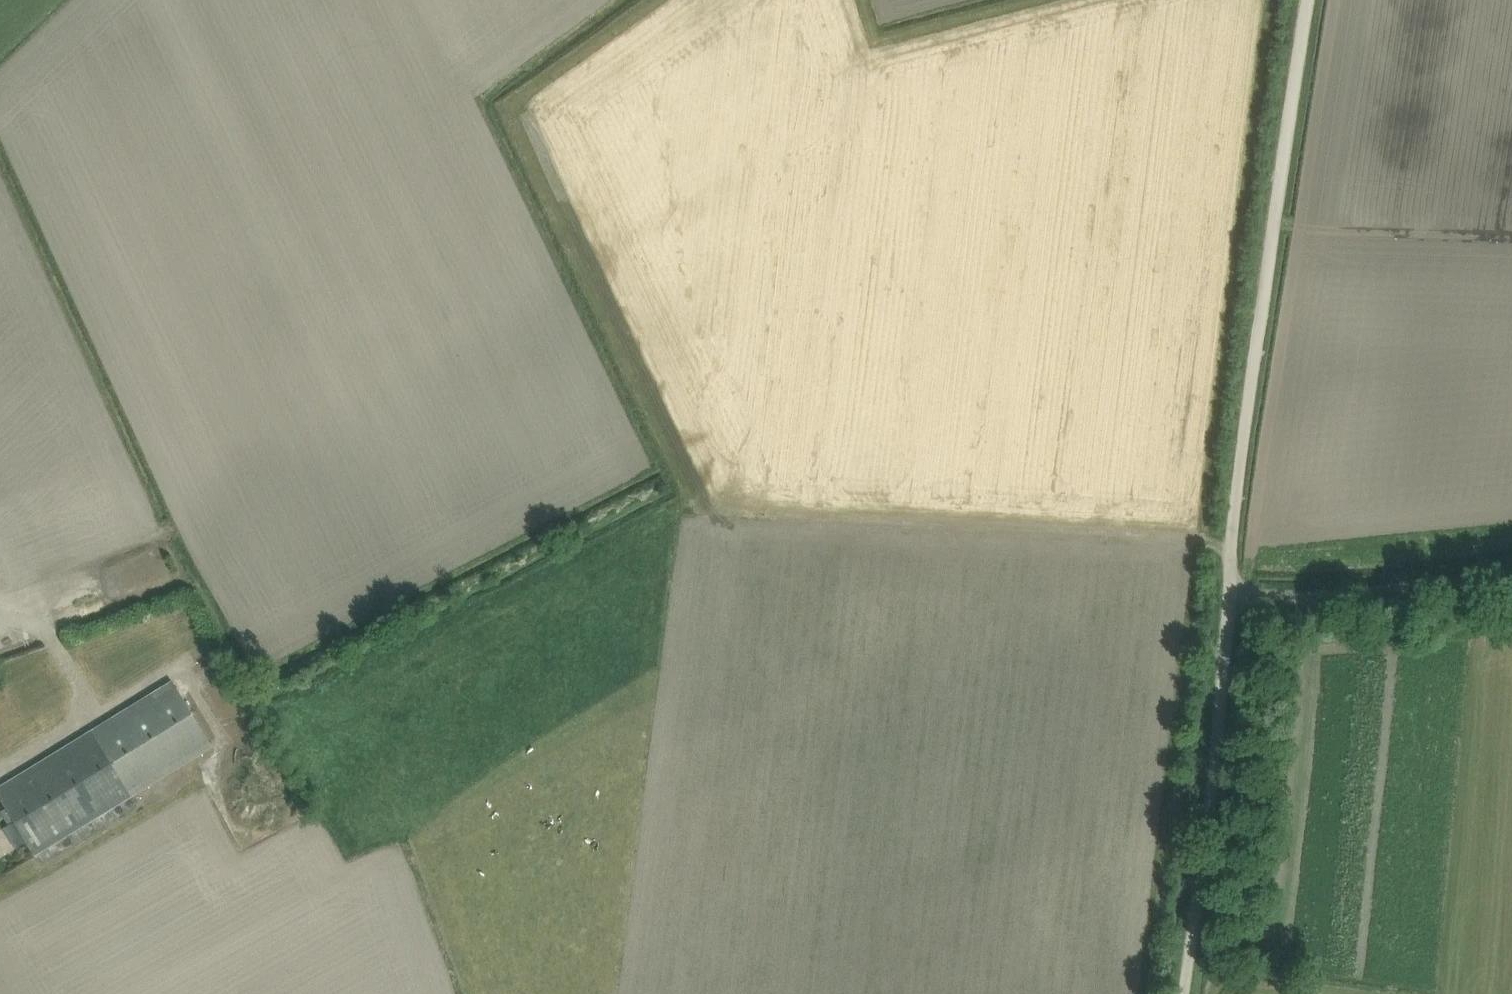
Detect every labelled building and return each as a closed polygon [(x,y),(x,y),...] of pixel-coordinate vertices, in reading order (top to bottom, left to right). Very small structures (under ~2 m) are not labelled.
[(12,557),(5,537),(0,539),(0,561),(12,557)] [(213,745),(173,681),(0,787),(0,796),(36,854),(213,745)]
